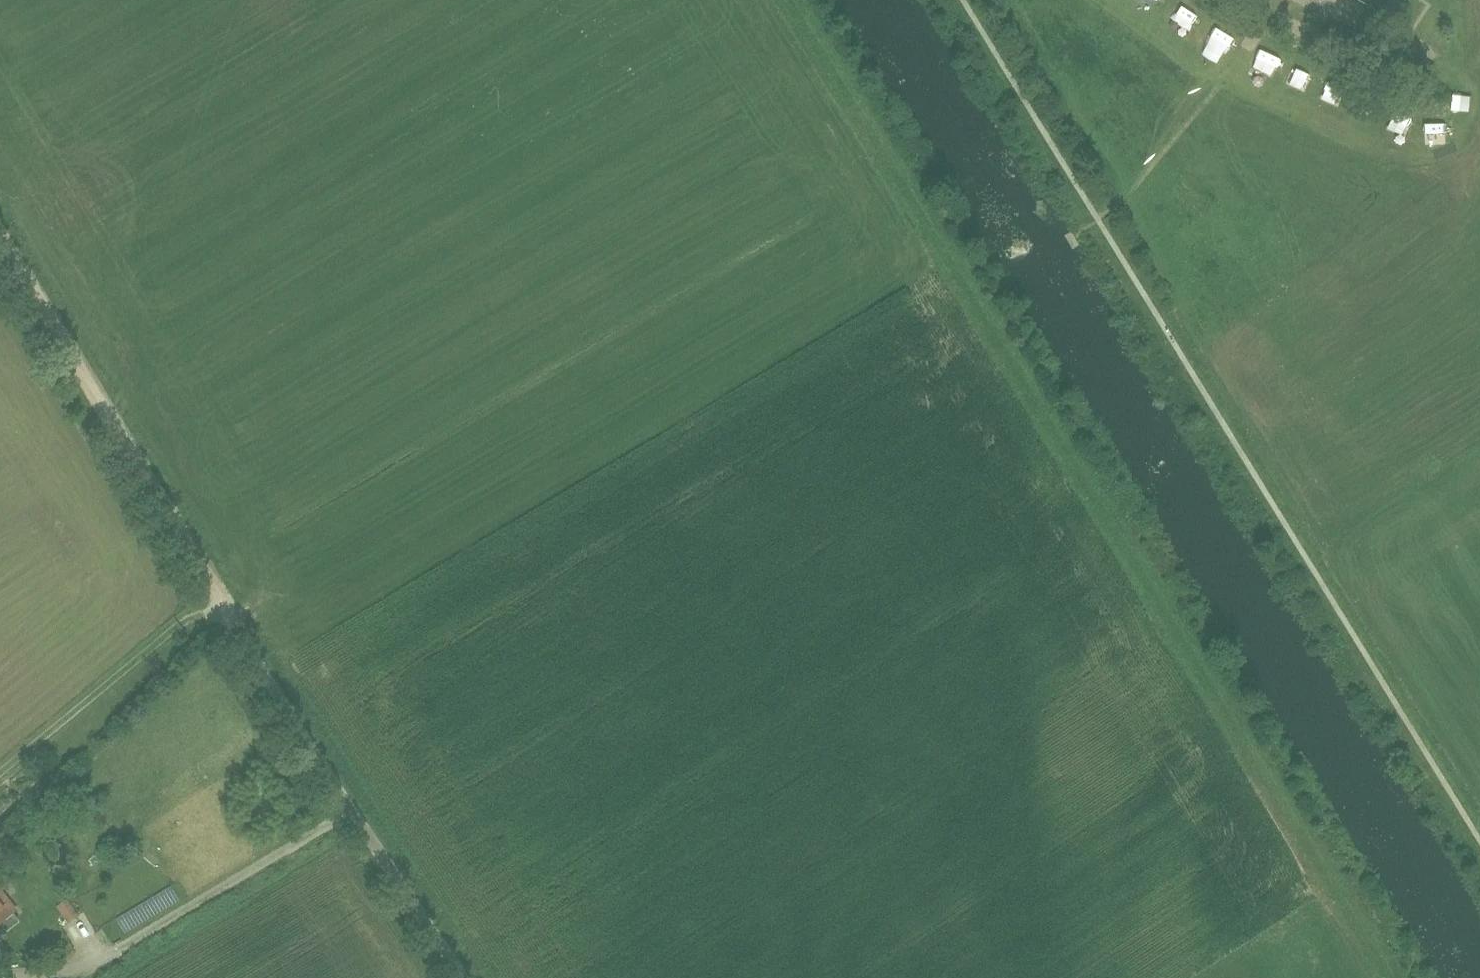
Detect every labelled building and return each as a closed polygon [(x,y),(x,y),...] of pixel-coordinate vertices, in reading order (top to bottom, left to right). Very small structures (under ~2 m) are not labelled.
[(1379,13),(1387,0),(1358,0),(1379,13)] [(0,891),(0,935),(18,921),(12,913),(15,910),(0,891)] [(67,896),(55,903),(65,921),(77,914),(67,896)]
